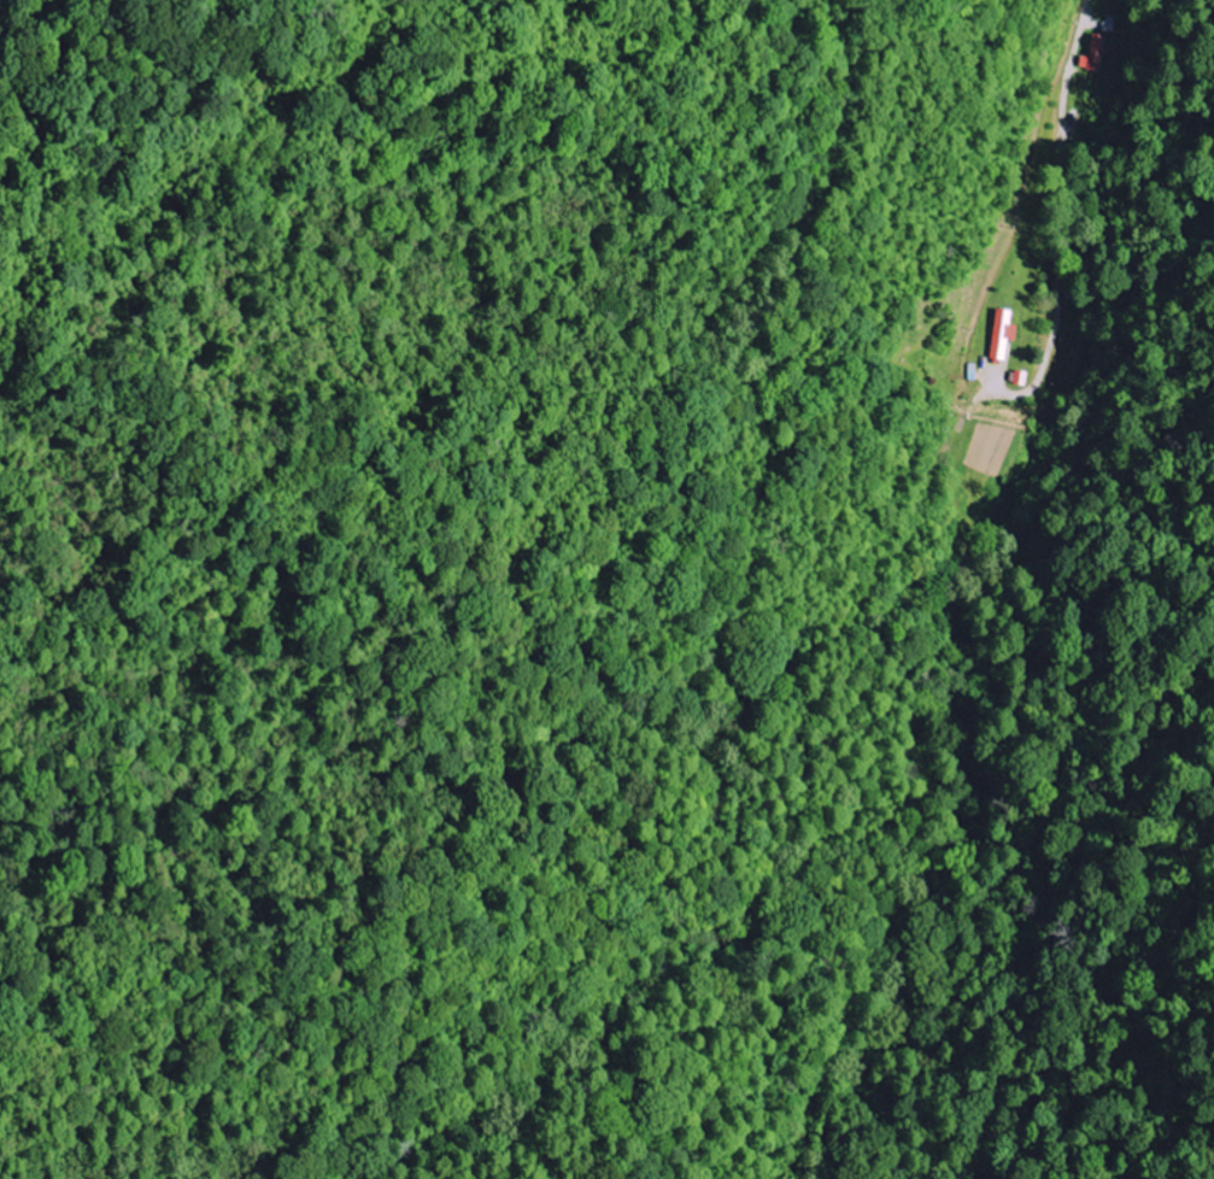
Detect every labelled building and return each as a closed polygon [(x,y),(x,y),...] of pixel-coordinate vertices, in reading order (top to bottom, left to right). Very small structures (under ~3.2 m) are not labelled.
[(1091,57),(1083,56),(1081,69),(1104,72),(1107,47),(1106,47),(1108,35),(1094,34),(1091,57)] [(1007,361),(1010,340),(1017,341),(1020,326),(1013,325),(1015,312),(998,309),(990,358),(1007,361)] [(1015,384),(1027,386),(1029,375),(1017,373),(1015,384)]
